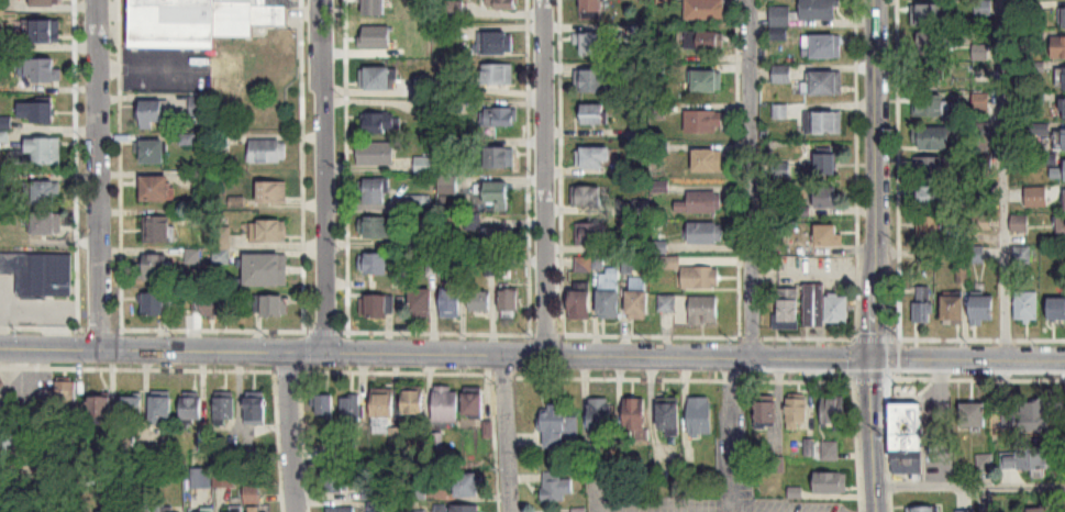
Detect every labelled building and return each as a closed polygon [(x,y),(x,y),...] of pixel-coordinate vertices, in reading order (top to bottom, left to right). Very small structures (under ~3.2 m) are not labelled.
[(215,50),(215,37),(253,38),(253,25),(288,26),(289,0),(132,0),(130,47),(215,50)] [(487,10),(516,10),(516,0),(487,0),(487,10)] [(581,21),(602,21),(602,0),(581,0),(581,21)] [(723,21),(723,0),(685,0),(685,21),(723,21)] [(839,20),(839,0),(801,0),(801,20),(839,20)] [(943,26),(943,4),(912,4),(912,26),(943,26)] [(771,39),(787,39),(787,7),(771,7),(771,39)] [(60,21),(30,21),(30,43),(60,43),(60,21)] [(685,32),(685,50),(723,50),(723,32),(685,32)] [(483,33),(483,56),(511,56),(511,33),(483,33)] [(579,57),(604,57),(604,35),(579,35),(579,57)] [(841,35),(811,35),(811,58),(841,58),(841,35)] [(1053,37),(1053,59),(1064,59),(1064,37),(1053,37)] [(941,38),(918,38),(918,56),(941,56),(941,38)] [(28,59),(28,82),(63,82),(63,69),(54,69),(54,59),(28,59)] [(512,86),(512,65),(481,65),(481,86),(512,86)] [(916,89),(941,89),(941,65),(916,65),(916,89)] [(774,66),(774,83),(791,83),(791,66),(774,66)] [(364,91),(391,91),(391,68),(364,68),(364,91)] [(721,92),(721,70),(691,70),(691,92),(721,92)] [(604,71),(576,71),(576,94),(604,94),(604,71)] [(842,72),(811,72),(811,82),(802,82),(802,96),(842,96),(842,72)] [(945,118),(945,97),(917,97),(917,118),(945,118)] [(165,130),(165,98),(141,98),(141,130),(165,130)] [(54,123),(54,103),(20,103),(20,123),(54,123)] [(604,126),(604,106),(581,106),(581,126),(604,126)] [(514,109),(490,109),(490,127),(514,127),(514,109)] [(685,134),(721,134),(721,111),(685,111),(685,134)] [(842,112),(806,112),(806,135),(842,135),(842,112)] [(396,134),(396,114),(365,114),(365,134),(396,134)] [(0,118),(0,148),(12,148),(12,118),(0,118)] [(914,129),(914,151),(951,151),(951,129),(914,129)] [(1056,130),(1056,151),(1064,151),(1064,130),(1056,130)] [(61,165),(61,139),(27,139),(27,152),(16,152),(16,165),(61,165)] [(165,165),(165,139),(141,139),(141,165),(165,165)] [(286,164),(286,140),(249,140),(249,164),(286,164)] [(394,166),(394,143),(358,143),(358,166),(394,166)] [(514,169),(514,149),(485,149),(485,169),(514,169)] [(610,149),(578,149),(578,170),(610,170),(610,149)] [(694,174),(721,174),(721,151),(694,151),(694,174)] [(837,154),(814,154),(814,177),(837,177),(837,154)] [(944,158),(914,158),(914,179),(944,179),(944,158)] [(1051,159),(1051,181),(1064,181),(1064,159),(1051,159)] [(174,177),(141,177),(141,202),(174,202),(174,177)] [(389,179),(363,179),(363,205),(389,205),(389,179)] [(32,205),(60,205),(60,182),(32,182),(32,205)] [(286,182),(257,182),(257,204),(286,204),(286,182)] [(495,208),(495,212),(507,212),(507,183),(485,183),(485,208),(495,208)] [(943,208),(943,187),(915,187),(915,208),(943,208)] [(573,188),(573,208),(603,208),(603,188),(573,188)] [(1047,188),(1026,188),(1026,207),(1047,207),(1047,188)] [(837,189),(817,189),(817,209),(837,209),(837,189)] [(676,214),(721,214),(721,193),(687,193),(687,202),(676,202),(676,214)] [(62,236),(62,214),(33,214),(33,236),(62,236)] [(1011,233),(1028,233),(1028,216),(1011,216),(1011,233)] [(144,244),(171,244),(171,217),(144,217),(144,244)] [(945,217),(919,217),(919,244),(945,244),(945,217)] [(364,240),(389,240),(389,218),(364,218),(364,240)] [(1055,219),(1055,236),(1064,236),(1064,219),(1055,219)] [(251,221),(251,243),(287,242),(286,221),(251,221)] [(608,224),(576,224),(576,246),(608,246),(608,224)] [(688,244),(723,244),(723,224),(688,224),(688,244)] [(841,226),(816,226),(816,248),(841,248),(841,226)] [(486,230),(486,247),(508,247),(508,230),(486,230)] [(1013,264),(1030,264),(1030,247),(1013,247),(1013,264)] [(245,254),(245,287),(286,287),(286,254),(245,254)] [(387,276),(387,254),(359,254),(359,276),(387,276)] [(0,255),(0,275),(18,276),(18,299),(71,299),(72,256),(0,255)] [(137,282),(168,282),(168,256),(137,256),(137,282)] [(576,272),(591,272),(591,258),(576,258),(576,272)] [(679,269),(679,258),(662,258),(662,269),(679,269)] [(683,290),(718,290),(718,268),(683,268),(683,290)] [(599,269),(599,319),(619,319),(619,269),(599,269)] [(648,280),(641,280),(641,288),(628,288),(627,319),(647,320),(648,280)] [(850,324),(850,296),(825,296),(825,285),(805,285),(805,327),(824,327),(824,324),(850,324)] [(571,320),(590,320),(590,287),(571,287),(571,320)] [(442,318),(460,318),(460,289),(442,289),(442,318)] [(519,314),(519,289),(501,289),(501,314),(519,314)] [(432,290),(411,290),(411,315),(432,315),(432,290)] [(799,291),(784,291),(784,300),(777,300),(777,331),(799,331),(799,291)] [(472,313),(490,313),(490,292),(472,292),(472,313)] [(1038,322),(1038,293),(1015,293),(1015,322),(1038,322)] [(144,294),(144,316),(166,316),(166,294),(144,294)] [(202,295),(202,318),(224,318),(224,295),(202,295)] [(258,317),(286,317),(286,296),(258,296),(258,317)] [(390,320),(390,296),(361,296),(361,320),(390,320)] [(659,313),(675,313),(675,297),(659,297),(659,313)] [(964,297),(943,297),(943,324),(964,324),(964,297)] [(972,297),(972,324),(994,324),(994,297),(972,297)] [(690,325),(718,325),(718,298),(690,298),(690,325)] [(1064,321),(1064,299),(1050,299),(1050,321),(1064,321)] [(932,324),(932,302),(913,302),(913,324),(932,324)] [(75,383),(57,383),(56,409),(75,409),(75,383)] [(423,387),(405,387),(405,416),(423,416),(423,387)] [(458,423),(458,387),(435,387),(435,423),(458,423)] [(373,433),(393,433),(393,389),(373,389),(373,433)] [(464,416),(483,416),(483,394),(464,394),(464,416)] [(334,395),(317,395),(317,419),(334,419),(334,395)] [(342,395),(342,423),(362,423),(362,395),(342,395)] [(171,397),(151,397),(151,424),(171,424),(171,397)] [(111,398),(90,398),(90,425),(111,425),(111,398)] [(121,424),(143,424),(143,398),(121,398),(121,424)] [(201,398),(181,398),(181,421),(201,421),(201,398)] [(235,398),(215,398),(215,423),(235,423),(235,398)] [(246,425),(265,425),(265,398),(246,398),(246,425)] [(823,398),(823,430),(845,430),(845,398),(823,398)] [(590,399),(590,438),(612,438),(612,399),(590,399)] [(646,441),(646,399),(628,399),(628,441),(646,441)] [(689,399),(689,437),(712,437),(712,399),(689,399)] [(807,430),(807,399),(787,399),(787,430),(807,430)] [(1049,401),(1019,403),(1021,433),(1051,431),(1049,401)] [(756,425),(777,425),(777,403),(756,403),(756,425)] [(680,404),(659,404),(659,436),(680,436),(680,404)] [(961,404),(961,429),(985,429),(985,404),(961,404)] [(923,405),(891,405),(891,475),(923,475),(923,405)] [(579,417),(565,417),(565,406),(543,406),(543,448),(579,448),(579,417)] [(12,423),(0,436),(0,443),(9,452),(25,434),(12,423)] [(838,442),(822,442),(822,461),(838,461),(838,442)] [(226,447),(226,467),(242,467),(242,447),(226,447)] [(1015,447),(1015,454),(1003,454),(1003,470),(1053,470),(1053,447),(1015,447)] [(250,467),(258,464),(254,451),(246,453),(250,467)] [(991,456),(979,456),(979,471),(991,471),(991,456)] [(81,468),(81,486),(98,486),(98,468),(81,468)] [(192,488),(211,488),(211,469),(192,469),(192,488)] [(215,469),(215,488),(236,488),(236,469),(215,469)] [(543,502),(574,502),(574,479),(564,479),(564,472),(543,472),(543,502)] [(479,498),(479,473),(456,473),(456,498),(479,498)] [(815,494),(847,494),(847,473),(815,473),(815,494)] [(346,491),(346,475),(326,475),(326,491),(346,491)] [(260,504),(260,487),(245,487),(245,504),(260,504)]
